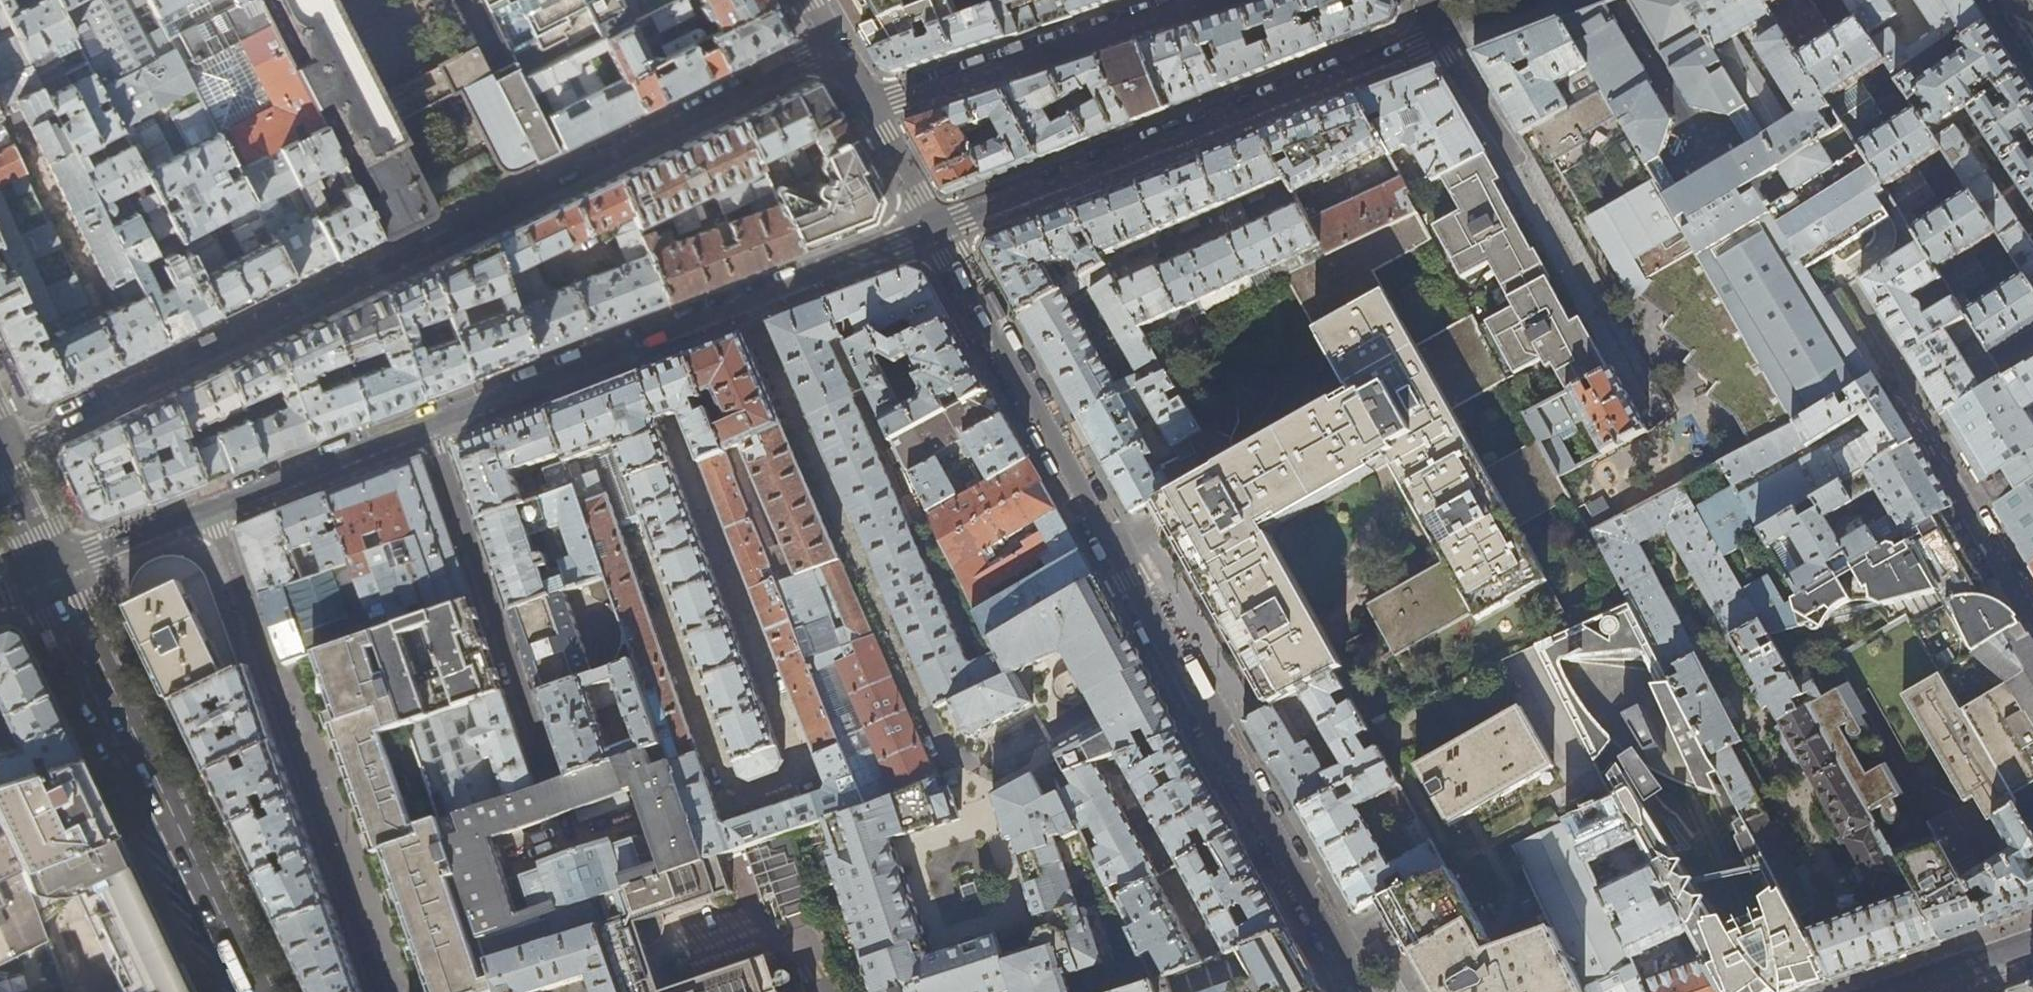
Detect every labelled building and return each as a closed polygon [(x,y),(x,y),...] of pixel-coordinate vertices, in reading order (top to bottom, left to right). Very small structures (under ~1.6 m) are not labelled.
[(10,23),(40,85),(63,73),(86,61),(59,9),(75,0),(32,0),(22,5),(19,0),(0,0),(0,2),(10,23)] [(187,252),(219,315),(256,297),(293,279),(236,171),(199,101),(171,116),(188,149),(173,157),(149,111),(192,87),(166,38),(146,0),(75,0),(59,9),(86,61),(87,62),(123,130),(130,145),(148,178),(154,190),(175,230),(187,252)] [(166,38),(240,0),(146,0),(166,38)] [(257,0),(240,0),(166,38),(192,87),(199,101),(236,171),(264,156),(263,155),(278,147),(321,124),(257,0)] [(321,124),(379,237),(388,233),(417,219),(429,211),(430,208),(424,197),(418,184),(396,141),(398,138),(398,135),(392,123),(458,89),(489,149),(495,162),(499,167),(504,170),(511,171),(516,171),(533,162),(519,133),(507,110),(474,47),(451,0),(433,0),(460,53),(377,95),(330,0),(257,0),(321,124)] [(474,47),(507,110),(529,98),(528,96),(520,79),(481,0),(451,0),(474,47)] [(520,79),(678,0),(481,0),(520,79)] [(695,42),(703,38),(700,31),(693,29),(658,47),(662,53),(646,61),(634,36),(653,27),(656,33),(691,15),(683,0),(678,0),(520,79),(528,96),(542,89),(554,112),(566,106),(578,100),(602,88),(587,58),(605,49),(620,79),(624,77),(645,67),(666,57),(690,44),(695,42)] [(703,6),(698,8),(704,20),(709,17),(717,31),(726,27),(744,18),(771,4),(768,0),(699,0),(703,6)] [(874,54),(927,34),(924,28),(936,24),(938,29),(944,27),(958,21),(950,0),(944,0),(883,24),(861,33),(871,50),(874,54)] [(883,24),(944,0),(869,0),(883,24)] [(1038,3),(1035,4),(1042,26),(1073,16),(1067,0),(1046,0),(1038,3)] [(1073,16),(1106,5),(1121,0),(1067,0),(1073,16)] [(1257,9),(1264,31),(1269,45),(1276,67),(1299,58),(1329,47),(1317,26),(1303,31),(1299,20),(1312,16),(1303,0),(1283,0),(1274,3),(1257,9)] [(1312,16),(1325,11),(1328,22),(1317,26),(1329,47),(1353,38),(1394,22),(1400,8),(1395,0),(1303,0),(1312,16)] [(1631,4),(1622,10),(1612,16),(1605,4),(1561,20),(1601,89),(1621,123),(1633,116),(1637,125),(1626,132),(1647,167),(1680,224),(1691,217),(1696,225),(1684,232),(1795,423),(1835,398),(1845,392),(1872,375),(1824,299),(1807,271),(1764,203),(1751,183),(1775,168),(1781,164),(1725,72),(1716,78),(1710,69),(1720,64),(1682,0),(1628,0),(1631,4)] [(1763,0),(1682,0),(1720,64),(1725,72),(1781,164),(1842,125),(1829,104),(1826,100),(1770,12),(1768,8),(1763,0)] [(1770,12),(1826,100),(1885,62),(1856,18),(1829,35),(1806,0),(1788,0),(1770,12)] [(1856,18),(1885,62),(1892,72),(1901,66),(1908,78),(1938,58),(1948,51),(1958,45),(1951,33),(1960,27),(1942,0),(1918,0),(1918,1),(1916,2),(1931,26),(1930,27),(1932,30),(1930,34),(1909,48),(1903,47),(1892,29),(1902,23),(1887,0),(1845,0),(1856,18)] [(1960,27),(1968,38),(1989,24),(1973,0),(1942,0),(1960,27)] [(10,23),(0,2),(0,28),(10,23)] [(1016,34),(1009,14),(1005,6),(1004,3),(958,21),(944,27),(957,54),(987,44),(1016,34)] [(771,4),(744,18),(747,25),(730,33),(726,27),(717,31),(708,35),(725,69),(748,58),(790,38),(783,27),(771,4)] [(1009,14),(1016,34),(1037,28),(1029,7),(1009,14)] [(1257,9),(1192,30),(1203,54),(1209,71),(1218,88),(1249,77),(1276,67),(1269,45),(1249,52),(1245,38),(1264,31),(1257,9)] [(1503,105),(1521,135),(1533,128),(1601,89),(1561,20),(1473,54),(1503,105)] [(0,28),(0,122),(10,143),(20,164),(33,159),(19,128),(28,124),(108,287),(106,288),(116,308),(95,318),(117,365),(138,355),(165,341),(109,225),(104,216),(82,171),(75,156),(59,123),(54,112),(40,85),(10,23),(0,28)] [(2007,51),(1989,24),(1968,38),(1958,45),(1948,51),(1955,61),(1944,68),(1938,58),(1908,78),(1899,84),(1915,107),(1942,149),(1969,190),(1997,233),(2024,273),(2032,288),(2032,244),(1957,128),(1973,118),(2032,208),(2032,91),(2007,51)] [(957,54),(944,27),(938,29),(942,39),(931,44),(927,34),(874,54),(874,55),(881,68),(886,70),(895,74),(934,61),(957,54)] [(1140,47),(1163,110),(1172,107),(1218,88),(1209,71),(1204,73),(1197,56),(1203,54),(1192,30),(1146,45),(1140,47)] [(708,35),(703,38),(695,42),(701,52),(696,55),(690,44),(666,57),(671,67),(650,77),(645,67),(624,77),(641,110),(684,89),(725,69),(708,35)] [(1163,110),(1140,47),(1095,61),(1130,123),(1140,119),(1163,110)] [(86,61),(63,73),(98,143),(123,130),(87,62),(86,61)] [(1095,61),(1053,75),(1065,97),(1086,85),(1095,102),(1074,113),(1088,140),(1107,132),(1130,123),(1095,61)] [(1396,84),(1358,99),(1383,146),(1388,154),(1407,145),(1414,147),(1433,181),(1486,152),(1475,133),(1436,68),(1396,84)] [(63,73),(40,85),(54,112),(64,107),(69,118),(59,123),(75,156),(81,152),(89,167),(82,171),(104,216),(114,211),(108,199),(123,191),(106,158),(99,162),(91,147),(98,143),(63,73)] [(1030,82),(1004,91),(1041,158),(1057,151),(1088,140),(1074,113),(1058,121),(1049,105),(1065,97),(1053,75),(1030,82)] [(624,77),(620,79),(602,88),(578,100),(583,109),(571,116),(566,106),(554,112),(548,115),(564,148),(602,129),(641,110),(624,77)] [(806,127),(832,113),(814,81),(779,98),(739,118),(761,169),(784,159),(802,149),(815,143),(806,127)] [(1829,104),(1842,125),(1843,124),(1848,132),(1879,113),(1861,84),(1829,104)] [(1626,132),(1621,123),(1601,89),(1533,128),(1542,141),(1595,226),(1603,239),(1606,238),(1616,248),(1609,254),(1648,287),(1640,296),(1671,320),(1665,328),(1694,352),(1685,364),(1715,386),(1708,396),(1737,415),(1754,445),(1795,423),(1684,232),(1680,224),(1626,132)] [(905,123),(926,159),(946,194),(1041,158),(1004,91),(905,123)] [(1328,110),(1263,135),(1276,159),(1289,155),(1292,162),(1281,168),(1287,179),(1294,193),(1383,146),(1358,99),(1328,110)] [(1915,107),(1856,145),(1859,150),(1883,187),(1942,149),(1915,107)] [(806,127),(815,143),(822,158),(853,141),(840,118),(836,111),(832,113),(806,127)] [(739,118),(679,147),(618,176),(631,212),(639,231),(671,217),(678,234),(699,227),(689,203),(708,194),(718,203),(722,215),(748,204),(748,203),(771,190),(761,169),(739,118)] [(541,121),(519,133),(533,162),(545,157),(556,152),(541,121)] [(10,143),(0,122),(0,148),(10,143)] [(379,237),(321,124),(278,147),(335,259),(376,239),(379,237)] [(1256,138),(1203,158),(1221,207),(1231,235),(1255,288),(1286,273),(1327,254),(1309,221),(1299,203),(1260,221),(1252,203),(1265,197),(1262,190),(1287,179),(1281,168),(1276,159),(1263,135),(1256,138)] [(1890,217),(1874,192),(1883,187),(1859,150),(1835,166),(1833,167),(1826,165),(1829,156),(1818,140),(1781,164),(1775,168),(1784,182),(1794,183),(1792,191),(1791,192),(1770,205),(1768,202),(1764,203),(1807,271),(1830,256),(1882,223),(1890,217)] [(875,190),(868,178),(872,176),(858,150),(853,141),(822,158),(829,171),(825,184),(830,193),(840,197),(843,203),(836,222),(807,212),(786,222),(799,250),(823,241),(854,229),(872,222),(877,208),(881,198),(875,190)] [(20,164),(10,143),(0,148),(0,248),(10,270),(17,286),(24,300),(28,309),(65,390),(91,377),(117,365),(95,318),(20,164)] [(130,145),(106,158),(123,191),(148,178),(130,145)] [(264,156),(236,171),(293,279),(317,267),(335,259),(278,147),(263,155),(264,156)] [(424,197),(495,162),(489,149),(418,184),(424,197)] [(813,173),(802,149),(784,159),(796,182),(813,173)] [(1491,163),(1486,152),(1433,181),(1425,185),(1409,194),(1407,195),(1416,213),(1432,241),(1473,317),(1507,380),(1526,415),(1610,371),(1580,318),(1571,323),(1565,312),(1513,216),(1495,182),(1500,180),(1491,163)] [(1835,166),(1829,156),(1826,165),(1833,167),(1835,166)] [(1084,204),(1074,208),(1102,258),(1123,249),(1125,253),(1160,238),(1159,234),(1177,226),(1180,232),(1184,233),(1199,227),(1200,224),(1197,218),(1221,207),(1203,158),(1196,161),(1084,204)] [(1391,175),(1397,172),(1394,165),(1391,159),(1385,163),(1391,175)] [(1394,165),(1397,172),(1401,179),(1409,194),(1425,185),(1412,162),(1407,164),(1405,159),(1394,165)] [(1919,171),(1886,191),(1902,216),(1934,195),(1919,171)] [(619,217),(631,212),(618,176),(576,197),(572,199),(490,239),(502,272),(532,259),(619,217)] [(1407,195),(1409,194),(1401,179),(1309,221),(1327,254),(1416,213),(1407,195)] [(1792,191),(1794,183),(1784,182),(1791,192),(1792,191)] [(155,241),(175,230),(154,190),(137,199),(142,208),(141,209),(142,211),(144,210),(150,221),(147,222),(155,241)] [(1969,190),(1910,229),(1920,245),(1937,271),(1997,233),(1969,190)] [(651,233),(641,237),(648,254),(666,302),(724,279),(799,250),(786,222),(778,204),(675,244),(669,231),(653,237),(651,233)] [(1068,210),(1043,220),(1059,262),(1070,257),(1076,263),(1082,274),(1077,277),(1075,276),(1072,275),(1068,277),(1073,285),(1106,266),(1102,258),(1074,208),(1068,210)] [(631,212),(619,217),(622,225),(615,234),(623,255),(635,259),(648,254),(641,237),(639,231),(631,212)] [(134,213),(109,225),(165,341),(189,330),(193,328),(171,285),(156,293),(140,261),(155,253),(134,213)] [(1344,689),(1351,702),(1363,723),(1534,645),(1573,628),(1549,583),(1517,526),(1570,497),(1559,476),(1539,439),(1485,469),(1453,410),(1507,380),(1473,317),(1418,347),(1386,291),(1376,272),(1432,241),(1416,213),(1327,254),(1286,273),(1317,330),(1347,386),(1348,386),(1353,395),(1336,404),(1335,402),(1238,455),(1173,493),(1159,502),(1166,515),(1187,551),(1251,666),(1275,706),(1335,674),(1344,689)] [(1046,267),(1059,262),(1043,220),(1021,228),(991,239),(988,248),(986,254),(1001,281),(1020,315),(1073,285),(1068,277),(1064,280),(1063,285),(1057,288),(1046,267)] [(1160,259),(1160,267),(1183,321),(1255,288),(1231,235),(1174,261),(1170,254),(1160,259)] [(514,306),(502,272),(490,239),(460,253),(429,268),(449,324),(467,378),(498,366),(530,354),(514,306)] [(1937,271),(1920,245),(1914,248),(1860,280),(1885,321),(1907,356),(1967,318),(1963,312),(1955,300),(1926,319),(1923,314),(1924,310),(1923,306),(1920,304),(1916,303),(1913,298),(1942,279),(1940,275),(1937,271)] [(161,266),(171,285),(193,328),(196,326),(219,315),(187,252),(161,266)] [(666,302),(648,254),(635,259),(545,294),(514,306),(530,354),(598,327),(666,302)] [(1940,275),(1942,279),(1955,300),(1989,278),(1973,254),(1940,275)] [(502,272),(514,306),(545,294),(532,259),(502,272)] [(1166,372),(1141,328),(1118,287),(1106,266),(1073,285),(1020,315),(1061,387),(1078,418),(1166,372)] [(1160,267),(1118,287),(1141,328),(1151,324),(1156,334),(1183,321),(1160,267)] [(388,288),(383,291),(396,329),(426,319),(430,331),(434,330),(449,324),(429,268),(388,288)] [(17,286),(10,270),(2,274),(0,270),(0,294),(17,286)] [(871,285),(825,303),(846,345),(874,331),(879,334),(894,327),(896,332),(897,331),(901,340),(919,332),(920,334),(950,320),(924,275),(917,273),(910,270),(871,285)] [(1963,312),(1967,318),(2005,378),(2007,380),(2032,363),(2032,288),(2024,273),(1963,312)] [(24,300),(17,286),(0,294),(0,341),(2,345),(26,396),(32,398),(41,402),(65,390),(28,309),(19,313),(14,304),(24,300)] [(1872,339),(1841,290),(1824,299),(1872,375),(1873,374),(1874,376),(1882,372),(1888,368),(1872,339)] [(349,307),(328,317),(346,367),(362,361),(366,360),(363,351),(378,345),(382,355),(402,347),(400,341),(396,329),(383,291),(349,307)] [(849,351),(846,345),(825,303),(800,312),(770,324),(797,385),(928,685),(938,708),(950,703),(1007,677),(989,639),(941,541),(893,442),(885,425),(875,430),(894,471),(897,470),(905,486),(910,503),(984,659),(975,663),(968,661),(853,398),(854,397),(835,352),(842,349),(844,353),(849,351)] [(304,329),(276,343),(291,386),(311,379),(324,375),(346,367),(328,317),(304,329)] [(1921,383),(1942,417),(2005,378),(1967,318),(1907,356),(1906,357),(1921,383)] [(970,355),(950,320),(920,334),(919,332),(901,340),(895,343),(879,334),(874,331),(846,345),(849,351),(864,383),(868,391),(885,425),(893,442),(990,391),(970,355)] [(467,378),(449,324),(434,330),(438,342),(417,349),(413,337),(400,341),(402,347),(419,397),(423,395),(467,378)] [(687,356),(713,422),(720,419),(714,402),(718,400),(726,420),(714,425),(725,451),(754,439),(759,448),(744,454),(783,544),(776,547),(748,484),(738,487),(865,807),(935,775),(904,705),(891,675),(874,637),(857,599),(834,546),(809,489),(769,397),(742,335),(714,345),(687,356)] [(251,355),(226,367),(242,412),(264,402),(261,394),(277,387),(280,395),(292,390),(291,386),(276,343),(251,355)] [(641,673),(651,669),(655,682),(645,685),(666,744),(672,762),(707,861),(722,855),(824,821),(865,807),(738,487),(725,451),(714,425),(713,422),(687,356),(650,370),(549,409),(576,488),(597,548),(607,545),(612,558),(602,561),(608,578),(637,662),(641,673)] [(2007,380),(2005,378),(1942,417),(2013,536),(2032,570),(2032,363),(2007,380)] [(204,378),(169,395),(184,436),(196,432),(192,424),(207,417),(210,426),(212,425),(242,412),(226,367),(204,378)] [(364,417),(346,367),(324,375),(326,385),(315,389),(311,379),(291,386),(292,390),(309,439),(353,422),(364,417)] [(1632,401),(1614,369),(1610,371),(1526,415),(1539,439),(1559,476),(1593,459),(1575,426),(1584,421),(1602,454),(1617,446),(1611,434),(1618,430),(1625,442),(1648,430),(1632,401)] [(1166,372),(1078,418),(1094,447),(1131,513),(1142,507),(1173,491),(1163,473),(1156,477),(1152,470),(1148,462),(1155,458),(1135,422),(1153,412),(1173,447),(1201,431),(1181,398),(1172,403),(1168,394),(1176,389),(1167,372),(1166,372)] [(1890,403),(1874,376),(1873,374),(1872,375),(1845,392),(1851,402),(1841,407),(1835,398),(1795,423),(1754,445),(1720,463),(1733,485),(1734,486),(1860,415),(1866,425),(1740,496),(1760,531),(1912,440),(1890,403)] [(859,395),(868,391),(864,383),(856,386),(859,395)] [(292,390),(280,395),(264,402),(242,412),(259,458),(304,441),(309,439),(292,390)] [(893,442),(941,541),(1043,484),(1016,437),(990,391),(893,442)] [(146,501),(172,491),(201,480),(184,436),(169,395),(114,421),(127,454),(132,467),(146,501)] [(549,409),(502,427),(455,445),(456,448),(481,521),(576,488),(549,409)] [(259,458),(242,412),(212,425),(215,431),(229,470),(232,468),(259,458)] [(74,495),(83,515),(97,520),(117,512),(146,501),(132,467),(121,472),(116,459),(127,454),(114,421),(62,446),(60,454),(58,461),(74,495)] [(204,428),(196,432),(184,436),(201,480),(224,471),(229,470),(215,431),(207,434),(204,428)] [(1173,493),(1238,455),(1229,439),(1203,430),(1201,431),(1173,447),(1179,457),(1152,470),(1156,477),(1163,473),(1173,491),(1173,493)] [(1799,596),(1942,512),(1952,506),(1937,481),(1912,440),(1760,531),(1761,533),(1799,596)] [(328,494),(352,565),(367,608),(386,602),(395,627),(415,620),(411,609),(427,603),(432,614),(472,601),(470,596),(422,457),(398,467),(328,494)] [(1043,484),(941,541),(989,639),(1095,576),(1074,539),(1058,512),(1043,484)] [(1593,531),(1629,602),(1806,931),(1812,928),(1813,908),(1820,897),(1802,864),(1793,869),(1790,863),(1804,855),(1791,831),(1788,833),(1774,806),(1763,812),(1757,799),(1767,794),(1740,741),(1741,740),(1730,720),(1736,716),(1725,695),(1719,699),(1636,543),(1664,528),(1706,599),(1699,603),(1714,628),(1721,624),(1755,681),(1746,686),(1759,707),(1767,703),(1777,720),(1779,720),(1779,722),(1771,726),(1796,770),(1804,766),(1872,887),(1891,879),(1893,883),(1905,878),(1892,855),(1869,814),(1792,681),(1768,638),(1740,589),(1721,556),(1693,508),(1680,485),(1593,531)] [(1760,531),(1740,496),(1734,486),(1733,485),(1693,508),(1721,556),(1761,533),(1760,531)] [(597,548),(576,488),(481,521),(497,567),(512,611),(571,590),(608,578),(602,561),(597,548)] [(305,581),(352,565),(328,494),(305,502),(281,512),(304,579),(305,581)] [(1802,629),(1819,625),(1818,617),(1834,613),(1841,607),(1844,605),(1852,602),(1864,601),(1875,603),(1880,605),(1943,591),(1949,602),(1960,599),(1966,597),(1972,597),(1982,597),(1974,584),(1984,581),(1951,527),(1961,521),(1952,506),(1942,512),(1799,596),(1794,599),(1785,605),(1767,574),(1740,589),(1768,638),(1802,629)] [(260,595),(304,579),(281,512),(260,519),(237,528),(260,595)] [(169,694),(174,704),(227,678),(241,671),(208,580),(202,570),(196,563),(187,559),(179,557),(174,556),(164,557),(160,558),(155,560),(150,562),(142,567),(137,575),(131,588),(130,599),(131,608),(128,609),(143,640),(169,694)] [(367,608),(352,565),(305,581),(304,579),(260,595),(272,630),(284,664),(300,659),(375,633),(373,625),(367,608)] [(1074,706),(1089,698),(1095,708),(1098,713),(1107,731),(1058,758),(1066,775),(1097,764),(1117,756),(1180,734),(1166,709),(1157,692),(1150,680),(1146,673),(1149,671),(1143,662),(1104,593),(1095,576),(989,639),(1007,677),(950,703),(962,731),(980,735),(1035,705),(1023,684),(1018,675),(1045,663),(1043,660),(1063,650),(1075,670),(1057,678),(1053,686),(1053,689),(1053,693),(1055,699),(1059,703),(1065,706),(1071,707),(1074,706)] [(528,659),(540,694),(599,674),(571,590),(512,611),(515,620),(528,659)] [(2023,625),(2017,616),(2010,610),(2005,605),(1999,602),(1995,601),(1988,598),(1982,597),(1972,597),(1966,597),(1960,599),(1949,602),(1973,654),(2023,625)] [(501,684),(498,676),(483,635),(474,606),(472,601),(432,614),(415,620),(395,627),(387,630),(375,633),(403,713),(400,714),(405,727),(503,692),(501,684)] [(1573,628),(1534,645),(1582,739),(1611,725),(1621,745),(1593,760),(1615,802),(1618,800),(1636,833),(1653,864),(1722,991),(1800,991),(1804,990),(1822,984),(1832,981),(1806,932),(1806,931),(1629,602),(1573,628)] [(44,689),(33,664),(14,625),(3,621),(1,620),(0,620),(0,709),(44,689)] [(384,621),(373,625),(375,633),(387,630),(384,621)] [(2023,625),(1973,654),(2009,685),(2009,686),(2032,726),(2032,642),(2023,625)] [(375,633),(300,659),(323,725),(324,728),(336,725),(340,737),(350,766),(379,848),(380,852),(372,855),(397,926),(419,991),(498,991),(480,938),(440,824),(439,820),(412,830),(379,735),(405,727),(400,714),(403,713),(375,633)] [(1363,723),(1368,731),(1378,749),(1387,766),(1400,787),(1433,845),(1447,870),(1407,886),(1394,892),(1382,898),(1389,911),(1432,988),(1434,991),(1585,991),(1551,923),(1513,847),(1566,823),(1567,823),(1615,802),(1593,760),(1592,760),(1582,739),(1534,645),(1363,723)] [(666,744),(645,685),(641,673),(637,662),(599,674),(540,694),(559,747),(569,778),(649,750),(666,744)] [(241,671),(227,678),(174,704),(191,739),(207,775),(236,762),(248,756),(275,743),(249,668),(241,671)] [(1809,671),(1792,681),(1869,814),(1902,795),(1884,764),(1867,774),(1840,728),(1866,713),(1849,683),(1823,698),(1809,671)] [(1335,674),(1275,706),(1258,715),(1244,723),(1264,758),(1268,764),(1282,782),(1298,810),(1336,790),(1350,784),(1387,766),(1378,749),(1367,754),(1361,743),(1366,740),(1363,735),(1368,731),(1363,723),(1351,702),(1340,707),(1333,695),(1344,689),(1335,674)] [(1963,712),(1941,674),(1904,696),(1966,802),(1976,796),(1990,821),(1993,820),(2017,806),(2018,805),(2013,798),(1963,712)] [(2009,686),(1963,712),(2013,798),(2032,786),(2032,726),(2009,686)] [(44,689),(0,709),(0,716),(2,720),(0,721),(0,729),(5,727),(15,747),(0,751),(0,776),(76,754),(56,712),(44,689)] [(507,702),(503,692),(405,727),(407,734),(410,734),(439,820),(440,824),(537,789),(530,770),(519,739),(507,702)] [(1208,783),(1180,734),(1117,756),(1178,864),(1235,833),(1208,783)] [(275,743),(248,756),(254,770),(242,776),(236,762),(207,775),(222,806),(233,827),(261,814),(255,801),(267,795),(273,808),(294,798),(278,749),(275,743)] [(560,781),(553,784),(546,786),(544,787),(537,789),(440,824),(480,938),(591,901),(707,861),(672,762),(655,768),(649,750),(569,778),(566,779),(561,781),(560,781)] [(41,921),(20,867),(112,830),(107,820),(89,782),(83,768),(76,754),(0,776),(0,962),(48,939),(41,921)] [(1158,875),(1097,764),(1066,775),(1056,778),(1063,793),(1082,834),(1108,887),(1119,881),(1126,893),(1156,876),(1158,875)] [(1387,766),(1350,784),(1355,794),(1341,801),(1336,790),(1298,810),(1327,861),(1355,913),(1382,898),(1394,892),(1390,884),(1402,877),(1407,886),(1447,870),(1433,845),(1400,787),(1387,766)] [(891,841),(901,837),(937,826),(959,819),(949,789),(942,792),(941,789),(935,775),(865,807),(824,821),(833,851),(826,853),(871,991),(1070,991),(1066,979),(1081,975),(1081,973),(1106,965),(1082,908),(1078,909),(1056,838),(1063,835),(1065,841),(1082,834),(1063,793),(1057,796),(1049,799),(1034,773),(994,795),(1009,841),(1017,840),(1019,846),(1023,857),(1020,858),(1018,861),(1036,919),(1037,920),(1038,920),(1041,919),(1042,921),(1045,932),(1041,932),(1042,938),(1040,942),(1038,947),(1033,948),(1034,952),(1004,962),(996,936),(947,952),(946,953),(937,956),(928,959),(921,936),(923,935),(924,933),(912,896),(904,869),(902,868),(900,868),(891,841)] [(938,829),(962,822),(950,786),(941,789),(942,792),(949,789),(959,819),(937,826),(938,829)] [(294,798),(273,808),(278,819),(266,825),(261,814),(233,827),(247,856),(257,879),(313,852),(294,798)] [(1615,802),(1567,823),(1584,859),(1636,833),(1618,800),(1615,802)] [(2017,806),(1993,820),(2011,850),(1980,868),(1951,810),(1928,823),(1938,838),(1989,926),(2027,912),(2032,910),(2032,833),(2017,806)] [(1584,859),(1567,823),(1566,823),(1513,847),(1551,923),(1585,991),(1647,991),(1639,975),(1629,954),(1599,890),(1584,859)] [(116,839),(112,830),(20,867),(41,921),(76,894),(116,978),(86,991),(189,991),(116,839)] [(1263,882),(1235,833),(1178,864),(1227,953),(1238,949),(1289,929),(1263,882)] [(1914,893),(1942,942),(1967,933),(1989,926),(1938,838),(1892,855),(1905,878),(1914,893)] [(313,852),(257,879),(277,920),(280,926),(333,908),(313,852)] [(661,915),(664,914),(734,890),(722,855),(707,861),(591,901),(622,991),(779,991),(783,991),(770,955),(665,991),(650,947),(649,944),(653,942),(663,922),(661,915)] [(1599,890),(1629,954),(1673,934),(1685,958),(1692,961),(1694,967),(1651,982),(1647,971),(1639,975),(1647,991),(1722,991),(1653,864),(1599,890)] [(1199,956),(1156,876),(1126,893),(1114,900),(1140,956),(1152,950),(1156,957),(1150,960),(1155,971),(1148,973),(1153,982),(1208,961),(1205,955),(1199,956)] [(978,897),(977,893),(981,892),(976,880),(962,884),(963,887),(960,888),(965,901),(978,897)] [(1914,893),(1806,932),(1832,981),(1858,972),(1942,942),(1914,893)] [(589,978),(594,991),(622,991),(591,901),(480,938),(498,991),(543,991),(589,978)] [(280,926),(310,988),(311,991),(362,991),(360,987),(341,932),(333,908),(280,926)] [(663,938),(666,932),(667,928),(667,923),(665,916),(664,914),(661,915),(663,922),(653,942),(649,944),(650,947),(653,946),(659,942),(663,938)] [(1289,929),(1238,949),(1227,953),(1209,960),(1208,961),(1153,982),(1156,991),(1318,991),(1323,989),(1317,979),(1295,940),(1289,929)] [(1153,982),(1124,991),(1156,991),(1153,982)] [(806,983),(783,991),(779,991),(809,991),(806,983)] [(2032,983),(2007,991),(2032,991),(2032,984),(2032,983)]
